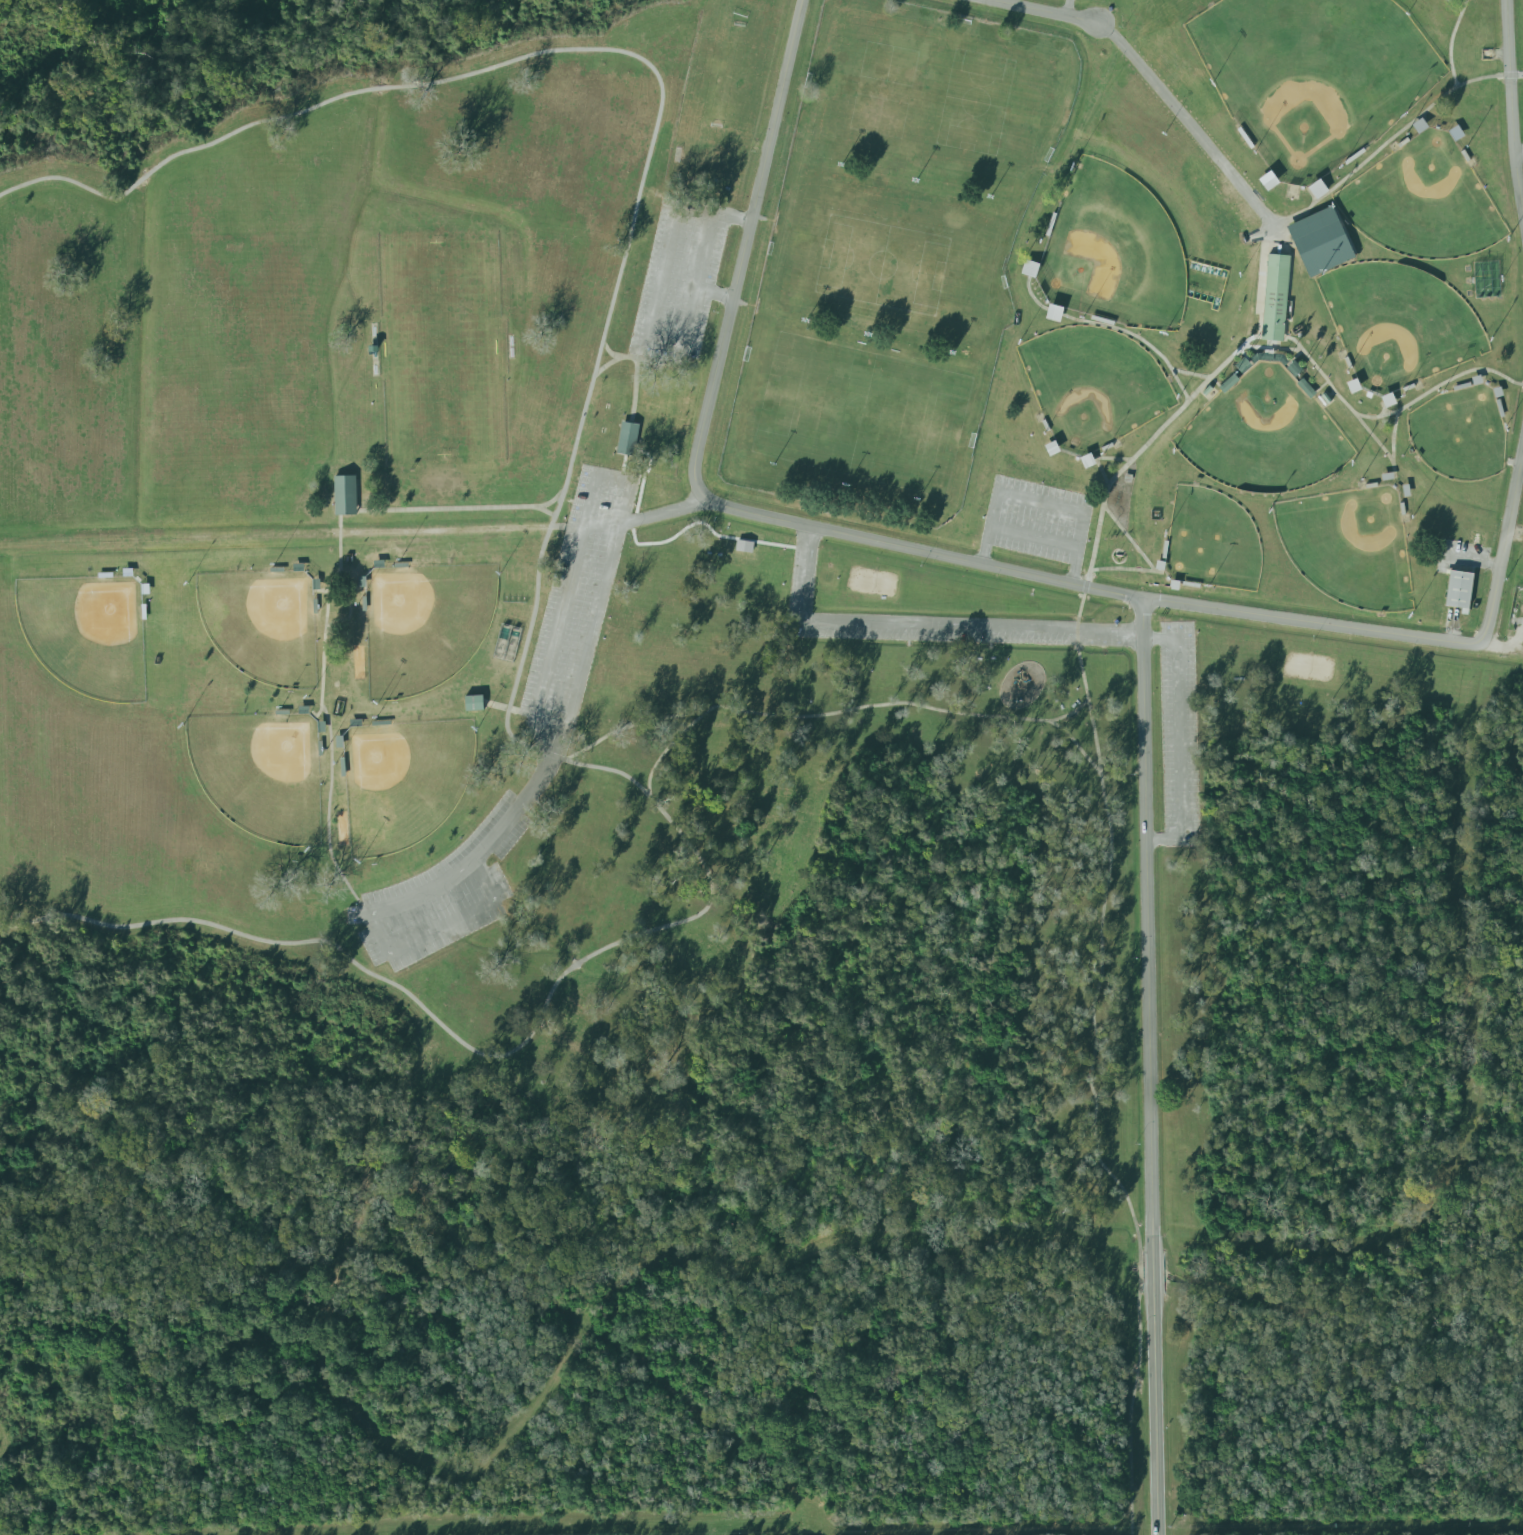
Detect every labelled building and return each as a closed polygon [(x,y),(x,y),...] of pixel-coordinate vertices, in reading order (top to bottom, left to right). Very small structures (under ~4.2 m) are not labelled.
[(1287,226),(1309,278),(1355,259),(1334,207),(1287,226)] [(1285,341),(1289,256),(1266,255),(1263,340),(1285,341)] [(1064,308),(1049,305),(1046,319),(1060,323),(1064,308)] [(1223,392),(1239,382),(1236,376),(1219,386),(1223,392)] [(634,456),(641,425),(623,422),(616,453),(634,456)] [(335,516),(357,515),(356,476),(334,476),(335,516)] [(736,551),(752,553),(754,543),(737,540),(736,551)] [(1474,575),(1451,571),(1444,606),(1468,610),(1474,575)] [(483,696),(465,696),(466,712),(484,711),(483,696)]
